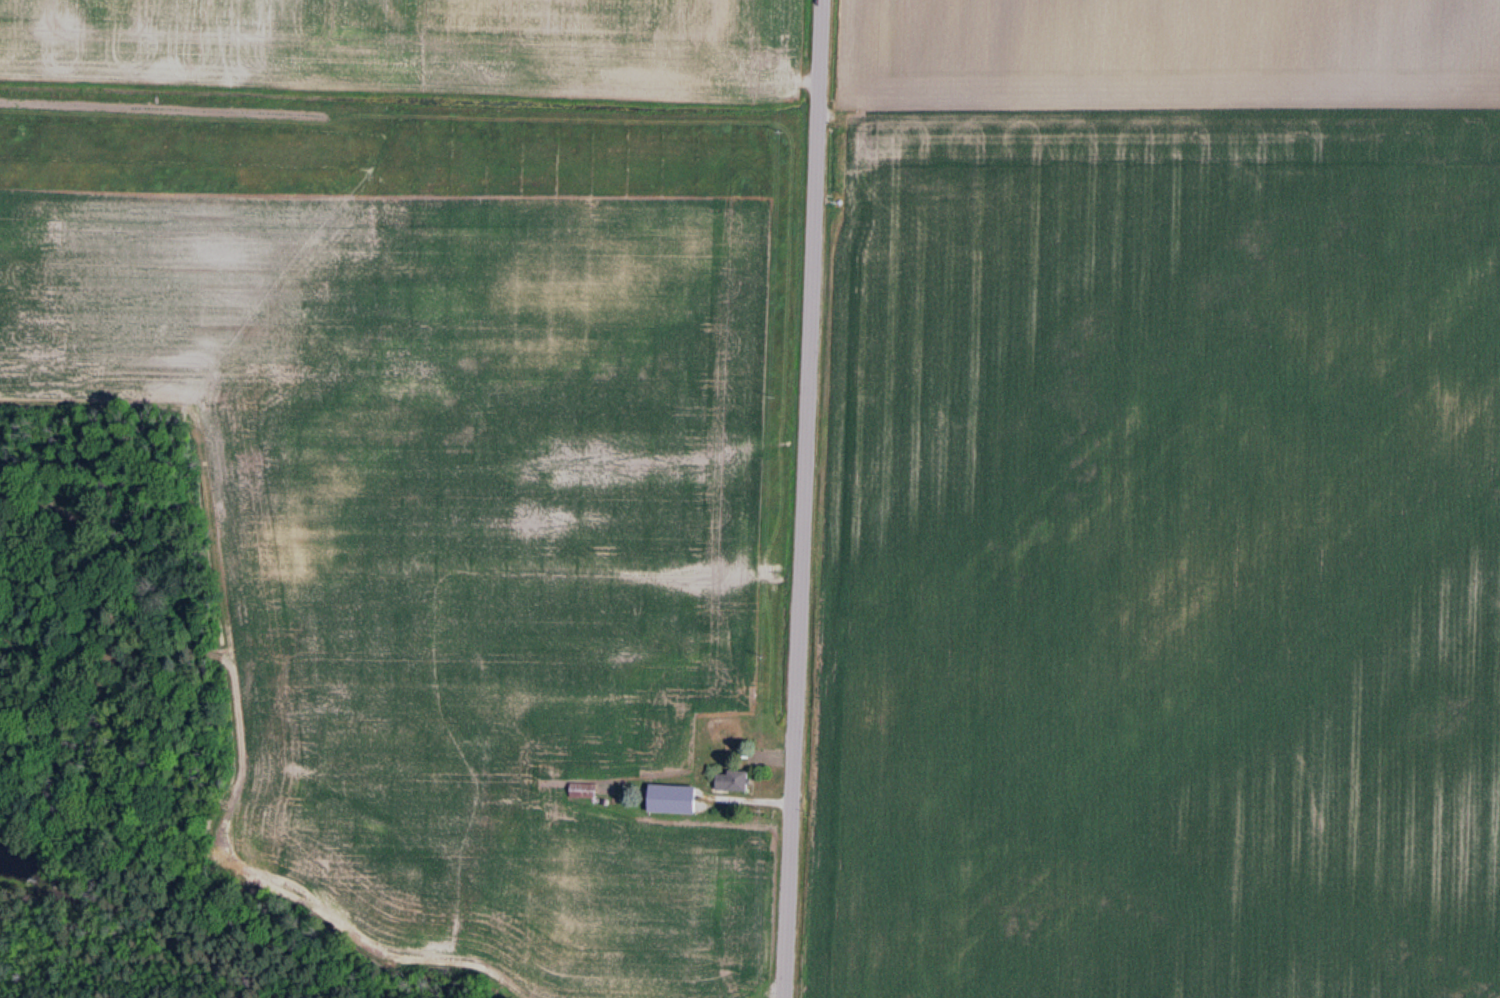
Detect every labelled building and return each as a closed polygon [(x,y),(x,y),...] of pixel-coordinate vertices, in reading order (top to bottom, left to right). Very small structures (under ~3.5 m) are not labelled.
[(717,792),(748,792),(748,772),(717,772),(717,792)] [(570,798),(597,798),(597,784),(570,784),(570,798)]
